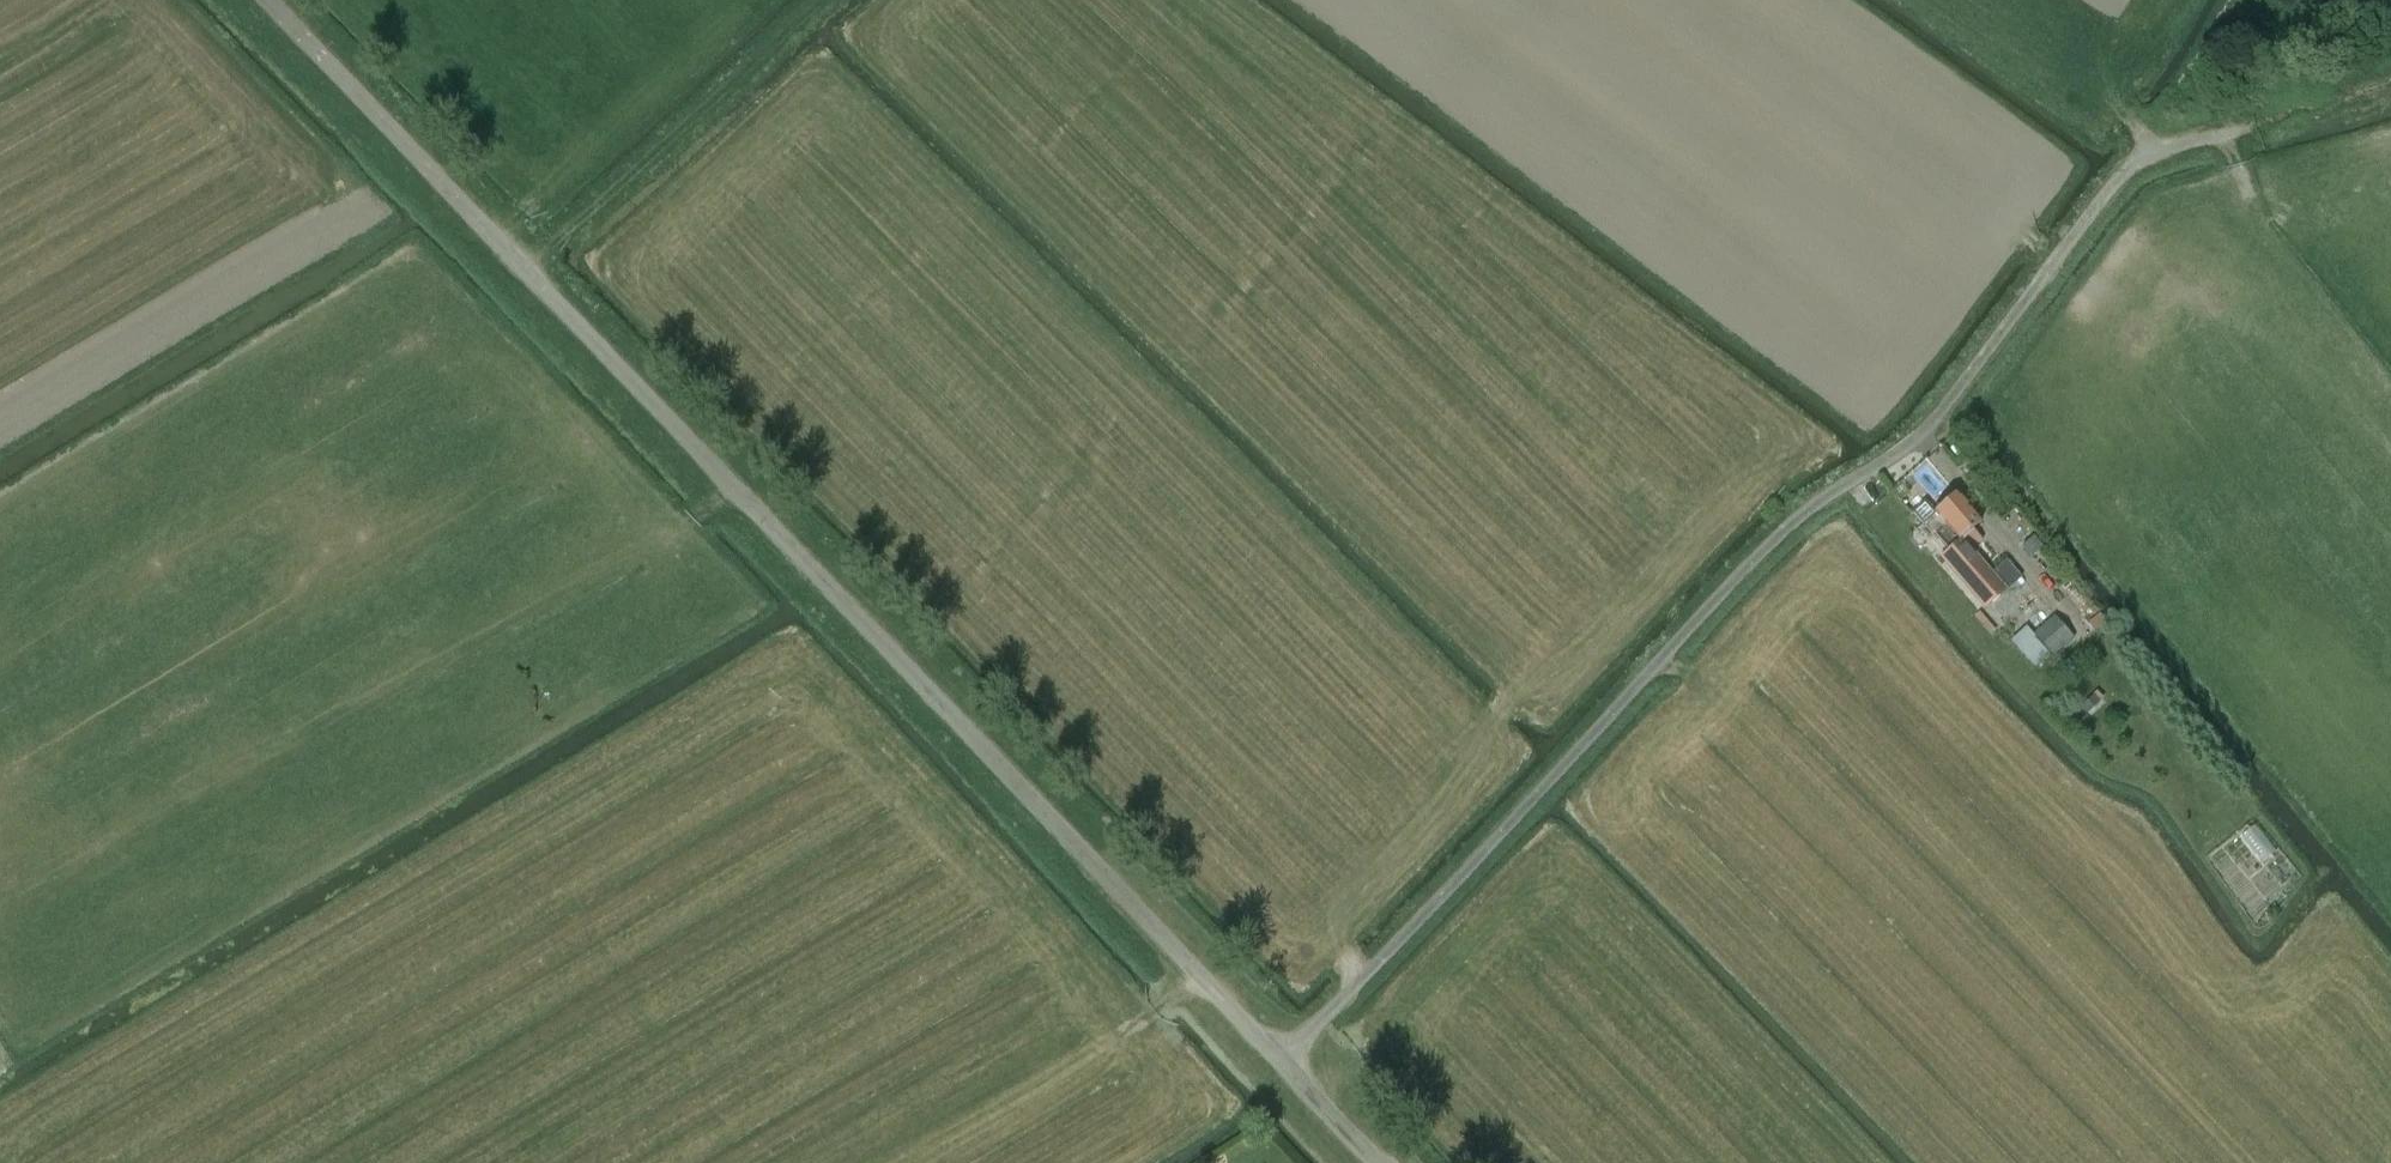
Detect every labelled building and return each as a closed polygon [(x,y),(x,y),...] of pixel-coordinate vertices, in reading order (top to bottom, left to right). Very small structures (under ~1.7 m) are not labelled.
[(1926,500),(1913,511),(1923,524),(1946,551),(1941,557),(1984,607),(2022,577),(2007,560),(1991,573),(1972,550),(1983,541),(1973,529),(1982,521),(1958,493),(1936,512),(1926,500)] [(2032,557),(2043,547),(2034,537),(2022,546),(2032,557)] [(2052,657),(2075,638),(2056,616),(2034,636),(2025,627),(2011,640),(2035,669),(2051,655),(2052,657)]
